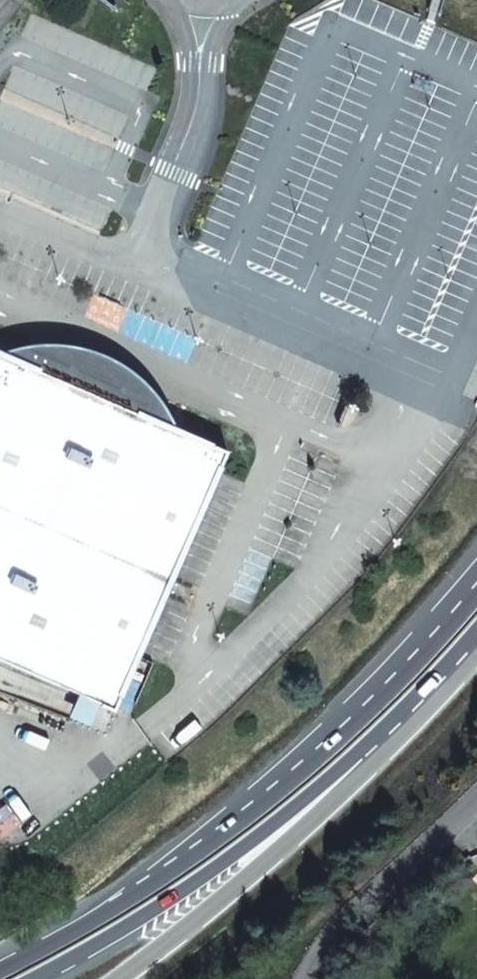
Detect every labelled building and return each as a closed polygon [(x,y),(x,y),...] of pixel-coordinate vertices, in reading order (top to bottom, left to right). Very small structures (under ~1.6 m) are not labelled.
[(0,354),(0,664),(111,712),(137,653),(217,474),(226,453),(147,418),(134,405),(116,391),(104,383),(74,371),(57,368),(30,367),(0,354)]
